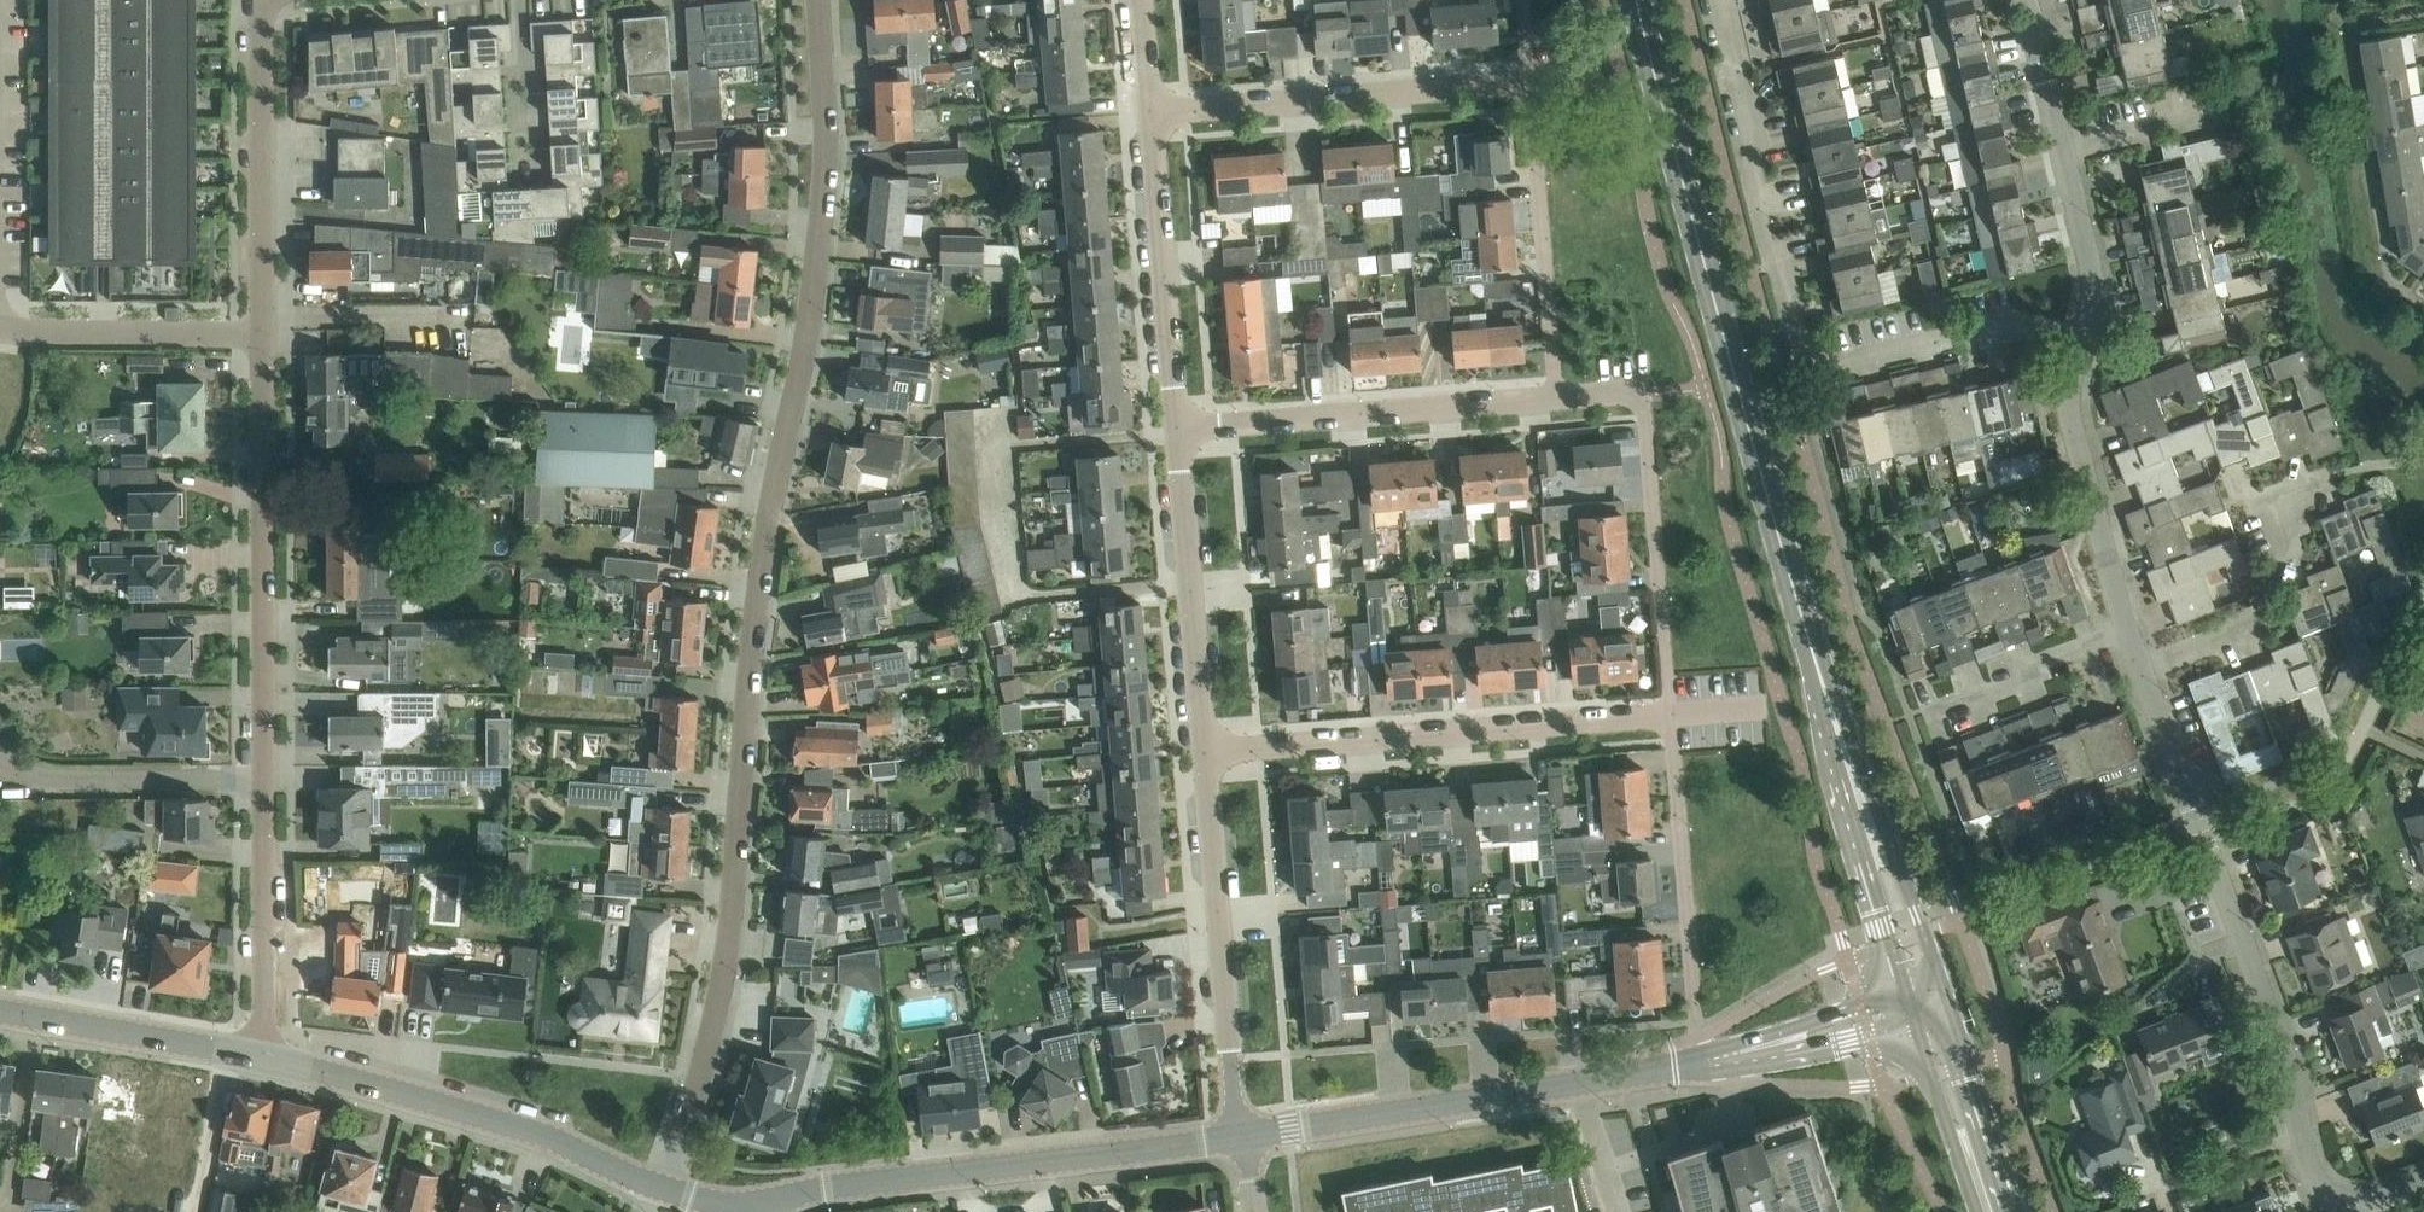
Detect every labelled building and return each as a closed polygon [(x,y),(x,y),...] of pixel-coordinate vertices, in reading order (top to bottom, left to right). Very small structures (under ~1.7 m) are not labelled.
[(55,1),(58,1),(58,19),(55,19),(55,21),(58,21),(58,38),(55,38),(55,40),(58,40),(58,58),(55,58),(55,60),(58,60),(58,78),(55,78),(55,80),(58,80),(58,88),(58,98),(55,98),(55,100),(58,100),(58,108),(58,117),(55,117),(55,119),(58,119),(58,137),(55,137),(55,139),(58,139),(58,157),(55,157),(55,159),(58,159),(58,177),(55,177),(55,179),(58,179),(58,196),(55,196),(55,198),(58,198),(58,216),(55,216),(55,218),(58,218),(58,236),(55,236),(55,238),(58,238),(58,256),(55,256),(55,258),(58,258),(87,258),(87,268),(82,268),(82,290),(88,290),(97,290),(97,300),(98,300),(98,264),(98,258),(111,258),(111,271),(110,300),(112,300),(112,290),(117,290),(119,290),(126,290),(126,268),(121,268),(121,258),(169,258),(193,258),(193,256),(191,256),(191,0),(55,0),(55,1)] [(687,41),(689,68),(691,88),(710,86),(709,66),(757,62),(755,43),(762,42),(760,20),(754,20),(753,0),(739,0),(737,0),(738,8),(705,10),(708,39),(687,41)] [(907,42),(905,0),(876,0),(877,15),(866,16),(869,53),(890,52),(890,43),(907,42)] [(935,15),(933,0),(905,0),(907,42),(909,65),(924,63),(929,63),(926,26),(935,25),(935,15)] [(955,32),(972,29),(966,0),(946,0),(953,33),(955,32)] [(1012,15),(1030,13),(1029,0),(1011,1),(1012,15)] [(1081,9),(1080,0),(1040,0),(1041,12),(1081,9)] [(1243,30),(1240,0),(1233,0),(1202,3),(1204,33),(1243,30)] [(1295,8),(1309,7),(1310,15),(1315,15),(1318,56),(1320,55),(1320,49),(1331,48),(1331,53),(1353,51),(1349,0),(1294,0),(1295,8)] [(1407,7),(1406,0),(1349,0),(1353,51),(1376,49),(1375,45),(1387,44),(1387,50),(1389,50),(1386,8),(1407,7)] [(1407,7),(1409,33),(1434,32),(1435,46),(1467,43),(1463,3),(1432,5),(1432,3),(1431,0),(1406,0),(1407,7)] [(1463,3),(1467,43),(1498,41),(1494,0),(1478,1),(1478,0),(1463,0),(1463,3)] [(1762,10),(1771,7),(1775,22),(1816,13),(1813,0),(1760,0),(1762,10)] [(1978,23),(1974,6),(1984,4),(1983,0),(1935,0),(1925,2),(1933,34),(1978,23)] [(2074,8),(2088,5),(2087,0),(2072,0),(2074,8)] [(2154,3),(2153,0),(2108,0),(2108,2),(2104,3),(2106,15),(2154,3)] [(2094,31),(2080,35),(2084,49),(2098,45),(2113,41),(2117,40),(2117,41),(2160,31),(2165,30),(2162,16),(2157,17),(2154,3),(2106,15),(2109,26),(2094,30),(2094,31)] [(1033,42),(1043,41),(1083,38),(1081,9),(1041,12),(1031,13),(1033,42)] [(1778,38),(1769,40),(1773,56),(1824,44),(1823,43),(1816,13),(1775,22),(1778,38)] [(675,127),(694,126),(691,88),(689,68),(672,69),(667,14),(623,17),(629,94),(673,91),(675,127)] [(976,47),(991,46),(986,17),(970,18),(976,47)] [(583,60),(584,73),(597,72),(595,40),(574,42),(573,18),(531,21),(533,48),(546,47),(547,62),(583,60)] [(465,67),(501,65),(500,50),(513,49),(512,22),(470,25),(471,48),(451,49),(452,81),(466,80),(465,67)] [(1978,23),(1933,34),(1940,64),(1995,51),(1992,37),(1982,39),(1978,23)] [(1281,27),(1283,59),(1299,58),(1296,25),(1281,27)] [(396,31),(395,26),(376,28),(377,33),(353,35),(353,30),(333,31),(334,37),(311,39),(311,90),(426,80),(431,142),(456,145),(455,137),(454,105),(452,81),(451,49),(449,27),(447,27),(448,33),(431,35),(430,28),(396,31)] [(1269,61),(1283,59),(1281,27),(1243,30),(1204,33),(1207,65),(1245,62),(1244,50),(1268,48),(1269,61)] [(1316,42),(1312,42),(1311,27),(1298,28),(1300,56),(1317,56),(1316,42)] [(1904,29),(1893,32),(1896,42),(1907,40),(1904,29)] [(2188,53),(2171,56),(2168,44),(2164,45),(2160,31),(2117,41),(2117,40),(2113,41),(2115,53),(2120,52),(2128,87),(2192,72),(2188,53)] [(2408,65),(2407,57),(2403,34),(2364,40),(2367,57),(2357,58),(2360,73),(2408,65)] [(1017,72),(1086,67),(1083,38),(1043,41),(1044,57),(1015,59),(1017,72)] [(1908,40),(1894,44),(1896,54),(1911,51),(1908,40)] [(1947,95),(1993,84),(1989,68),(1998,65),(1995,51),(1927,67),(1926,74),(1931,92),(1934,98),(1947,95)] [(1800,97),(1840,88),(1833,57),(1776,70),(1780,86),(1797,82),(1800,97)] [(576,74),(584,73),(583,60),(547,62),(550,117),(586,115),(587,129),(588,129),(600,128),(598,96),(577,97),(576,74)] [(925,79),(956,76),(955,61),(929,63),(924,63),(925,79)] [(1893,75),(1890,64),(1873,68),(1876,79),(1893,75)] [(468,122),(504,120),(501,65),(465,67),(466,80),(473,80),(474,104),(454,105),(455,137),(468,136),(468,122)] [(2374,101),(2413,95),(2408,65),(2360,73),(2362,87),(2372,85),(2374,101)] [(1066,111),(1065,98),(1088,96),(1086,67),(1017,72),(1018,85),(1046,83),(1049,113),(1066,111)] [(927,82),(910,83),(910,78),(876,79),(877,108),(940,106),(939,91),(927,91),(927,82)] [(1913,78),(1902,81),(1906,97),(1917,94),(1913,78)] [(1993,84),(1947,95),(1954,125),(2009,112),(2006,98),(1996,100),(1993,84)] [(710,86),(691,88),(694,126),(716,124),(723,123),(725,123),(722,85),(710,86)] [(1798,130),(1848,118),(1840,88),(1800,97),(1804,112),(1794,114),(1798,130)] [(2423,124),(2423,93),(2413,95),(2374,101),(2377,117),(2367,119),(2370,133),(2423,124)] [(1882,110),(1900,106),(1897,95),(1880,99),(1882,110)] [(878,137),(903,136),(912,136),(912,127),(940,126),(940,106),(877,108),(878,137)] [(1900,106),(1882,110),(1884,120),(1902,116),(1900,106)] [(1961,156),(2007,145),(2003,128),(2013,126),(2009,112),(1954,125),(1961,156)] [(1915,134),(1925,132),(1921,114),(1911,116),(1915,134)] [(586,115),(550,117),(551,129),(553,159),(553,164),(554,173),(589,171),(590,184),(603,184),(601,151),(589,152),(588,129),(587,129),(586,115)] [(380,124),(332,116),(331,126),(379,133),(380,124)] [(1062,146),(1022,149),(1023,164),(1034,163),(1051,161),(1063,160),(1103,157),(1101,129),(1089,130),(1088,116),(1060,118),(1062,146)] [(1815,158),(1855,149),(1848,118),(1798,130),(1802,145),(1811,143),(1815,158)] [(472,178),(508,176),(504,120),(468,122),(468,136),(476,136),(477,159),(458,160),(459,192),(472,191),(472,178)] [(675,127),(674,149),(718,146),(716,124),(694,126),(675,127)] [(2423,155),(2423,154),(2423,124),(2370,133),(2372,147),(2382,145),(2384,161),(2423,155)] [(661,150),(674,149),(675,127),(659,128),(661,150)] [(960,146),(992,144),(991,130),(960,132),(960,146)] [(1486,135),(1486,131),(1454,134),(1457,171),(1449,172),(1451,191),(1476,189),(1496,187),(1494,170),(1509,168),(1506,133),(1486,135)] [(1915,134),(1918,149),(1929,146),(1926,132),(1925,132),(1915,134)] [(2164,158),(2139,164),(2147,199),(2142,200),(2145,212),(2150,211),(2195,201),(2194,199),(2191,185),(2196,183),(2203,173),(2201,162),(2228,155),(2224,135),(2180,145),(2178,138),(2161,142),(2164,158)] [(389,175),(385,175),(385,137),(339,137),(339,175),(335,175),(335,205),(389,205),(389,175)] [(1956,139),(1941,143),(1946,159),(1961,155),(1956,139)] [(456,145),(431,142),(423,140),(428,232),(461,236),(459,192),(458,160),(457,145),(456,145)] [(1418,210),(1417,194),(1415,175),(1394,176),(1392,142),(1356,145),(1361,199),(1400,196),(1405,250),(1412,250),(1422,249),(1421,231),(1419,218),(1418,210)] [(703,157),(704,173),(716,174),(766,175),(766,146),(730,145),(730,151),(717,151),(716,158),(703,157)] [(1323,202),(1361,199),(1356,145),(1323,148),(1326,181),(1321,181),(1323,202)] [(1969,186),(2023,173),(2020,159),(2011,161),(2007,145),(1961,156),(1969,186)] [(936,148),(937,172),(966,170),(965,147),(936,148)] [(1812,191),(1862,179),(1855,149),(1815,158),(1818,173),(1809,176),(1812,191)] [(1254,205),(1291,201),(1290,184),(1287,184),(1284,151),(1248,154),(1253,209),(1254,209),(1254,205)] [(1220,212),(1253,209),(1248,154),(1215,157),(1220,212)] [(2423,155),(2384,161),(2387,177),(2377,179),(2380,193),(2423,185),(2423,162),(2423,155)] [(1896,171),(1915,166),(1912,156),(1894,160),(1896,171)] [(1103,157),(1063,160),(1066,191),(1106,187),(1103,157)] [(1051,161),(1034,163),(1035,177),(1052,175),(1051,161)] [(1915,166),(1896,171),(1899,181),(1917,177),(1915,166)] [(512,227),(494,228),(495,239),(535,243),(535,222),(557,221),(557,216),(566,216),(584,217),(584,213),(582,185),(590,184),(589,171),(554,173),(554,185),(531,186),(533,215),(512,216),(512,217),(512,227)] [(766,175),(716,174),(704,173),(704,192),(729,192),(729,203),(765,204),(766,175)] [(928,178),(899,175),(875,173),(871,208),(905,212),(907,190),(926,192),(928,178)] [(1976,217),(2021,206),(2017,190),(2027,187),(2023,173),(1969,186),(1976,217)] [(533,215),(531,186),(508,188),(508,176),(472,178),(472,191),(459,192),(461,236),(495,239),(494,228),(512,227),(512,216),(533,215)] [(1829,219),(1869,210),(1862,179),(1812,191),(1816,206),(1825,204),(1829,219)] [(1938,193),(1937,183),(1936,182),(1927,185),(1929,195),(1938,193)] [(2401,221),(2423,217),(2423,185),(2380,193),(2382,207),(2392,205),(2395,222),(2401,221)] [(1068,219),(1108,216),(1106,187),(1066,191),(1068,219)] [(1451,191),(1443,192),(1445,219),(1460,218),(1462,237),(1514,233),(1511,198),(1477,201),(1476,189),(1451,191)] [(2151,239),(2201,227),(2197,212),(2202,211),(2199,198),(2194,199),(2195,201),(2150,211),(2154,226),(2149,227),(2151,239)] [(1312,258),(1308,209),(1307,205),(1291,206),(1294,238),(1296,258),(1296,259),(1312,258)] [(1983,247),(2038,234),(2035,220),(2025,222),(2021,206),(1976,217),(1983,247)] [(1057,221),(1057,220),(1056,207),(1038,209),(1039,222),(1057,221)] [(924,214),(905,212),(871,208),(867,244),(901,248),(901,247),(920,249),(924,214)] [(1312,258),(1328,257),(1359,254),(1366,254),(1365,240),(1327,243),(1324,208),(1308,209),(1312,258)] [(1876,240),(1869,210),(1829,219),(1832,235),(1815,238),(1819,254),(1870,241),(1870,242),(1876,240)] [(2133,229),(2130,215),(2116,219),(2119,232),(2133,229)] [(1070,248),(1110,245),(1108,216),(1068,219),(1057,220),(1057,221),(1039,222),(1040,234),(1069,232),(1070,248)] [(1911,232),(1929,228),(1926,217),(1908,221),(1911,232)] [(2423,240),(2423,217),(2401,221),(2406,252),(2423,240)] [(670,248),(672,226),(632,222),(629,245),(670,248)] [(555,268),(557,245),(556,245),(495,239),(461,236),(428,232),(352,225),(353,249),(311,249),(312,280),(373,280),(373,269),(395,269),(395,280),(420,280),(422,263),(554,276),(555,268)] [(2289,225),(2273,229),(2276,238),(2291,235),(2289,225)] [(2139,256),(2126,259),(2129,273),(2212,253),(2209,241),(2205,242),(2201,227),(2151,239),(2154,249),(2138,253),(2139,256)] [(1929,228),(1911,232),(1913,242),(1931,238),(1929,228)] [(941,233),(940,262),(983,263),(984,234),(941,233)] [(1514,233),(1462,237),(1463,258),(1452,259),(1454,284),(1470,283),(1484,282),(1484,281),(1494,280),(1493,268),(1517,266),(1514,233)] [(1983,247),(1990,278),(2036,268),(2032,251),(2041,249),(2038,234),(1983,247)] [(2294,246),(2291,235),(2276,238),(2278,250),(2294,246)] [(2406,252),(2402,257),(2423,272),(2423,240),(2406,252)] [(1877,272),(1870,242),(1870,241),(1819,254),(1823,269),(1832,267),(1836,282),(1877,272)] [(1941,243),(1935,245),(1938,257),(1949,254),(1946,242),(1941,243)] [(576,270),(578,247),(557,245),(555,268),(576,270)] [(754,287),(758,249),(734,246),(724,246),(724,247),(703,245),(701,262),(722,264),(720,283),(754,287)] [(1073,277),(1113,274),(1110,245),(1070,248),(1073,277)] [(1257,245),(1223,247),(1223,248),(1224,264),(1259,261),(1257,245)] [(2212,253),(2142,270),(2146,284),(2147,287),(2162,284),(2164,293),(2214,282),(2210,267),(2215,265),(2212,253)] [(1345,270),(1360,269),(1359,254),(1328,257),(1329,272),(1331,286),(1346,285),(1345,270)] [(1283,276),(1329,272),(1328,257),(1312,258),(1296,259),(1296,258),(1282,259),(1283,276)] [(1939,291),(1933,267),(1931,259),(1918,263),(1919,270),(1925,294),(1939,291)] [(859,323),(883,326),(912,329),(914,311),(924,312),(926,300),(914,299),(915,288),(924,289),(927,270),(872,264),(869,294),(862,293),(859,323)] [(1061,266),(1043,268),(1044,277),(1044,280),(1062,278),(1062,277),(1061,266)] [(2262,283),(2272,280),(2273,280),(2271,269),(2259,271),(2262,283)] [(556,270),(554,290),(579,292),(599,294),(601,274),(556,270)] [(596,328),(636,331),(637,314),(629,313),(633,274),(601,270),(601,274),(599,294),(596,328)] [(2142,270),(2129,273),(2132,287),(2146,284),(2142,270)] [(1885,303),(1879,280),(1877,272),(1836,282),(1839,297),(1830,300),(1834,315),(1885,303)] [(1062,278),(1044,280),(1045,284),(1045,287),(1045,293),(1074,291),(1075,306),(1115,303),(1113,274),(1073,277),(1062,277),(1062,278)] [(1228,315),(1280,311),(1278,276),(1259,277),(1225,280),(1228,315)] [(1484,281),(1484,282),(1485,295),(1485,297),(1519,294),(1517,278),(1484,281)] [(754,287),(720,283),(703,281),(700,305),(697,305),(696,318),(716,320),(716,321),(726,322),(750,324),(754,287)] [(2225,308),(2222,296),(2217,297),(2214,282),(2164,293),(2167,305),(2172,304),(2175,319),(2225,308)] [(1450,318),(1448,294),(1447,283),(1430,285),(1433,319),(1450,318)] [(1418,320),(1433,319),(1430,285),(1415,286),(1417,314),(1383,317),(1387,370),(1421,367),(1418,320)] [(1049,337),(1118,331),(1115,303),(1075,306),(1077,322),(1048,325),(1049,337)] [(180,319),(180,307),(180,306),(166,306),(166,319),(166,320),(180,320),(180,319)] [(1319,340),(1320,341),(1336,339),(1332,306),(1316,308),(1319,340)] [(1487,327),(1491,361),(1525,358),(1521,308),(1504,310),(1505,325),(1487,327)] [(2220,310),(2225,308),(2175,319),(2178,330),(2151,336),(2155,354),(2227,337),(2220,310)] [(1387,370),(1383,317),(1382,309),(1348,312),(1353,372),(1387,370)] [(2156,324),(2152,310),(2138,313),(2142,327),(2156,324)] [(1231,349),(1283,344),(1280,311),(1228,315),(1231,349)] [(1456,329),(1453,330),(1454,340),(1456,364),(1491,361),(1487,327),(1472,328),(1470,313),(1454,314),(1456,329)] [(1080,364),(1120,360),(1118,331),(1049,337),(1050,350),(1079,348),(1080,364)] [(674,336),(670,379),(700,382),(743,387),(747,353),(726,350),(727,343),(674,336)] [(871,338),(858,336),(857,349),(870,351),(871,338)] [(1324,374),(1320,341),(1319,340),(1303,341),(1307,376),(1324,374)] [(1007,342),(976,349),(981,372),(1012,366),(1010,356),(1009,350),(1007,342)] [(1285,378),(1284,354),(1283,344),(1231,349),(1234,382),(1285,378)] [(2267,417),(2281,454),(2283,459),(2320,445),(2324,454),(2344,446),(2307,347),(2268,361),(2274,380),(2291,373),(2304,408),(2290,413),(2289,409),(2267,417)] [(468,396),(470,372),(471,359),(431,351),(385,349),(383,375),(347,375),(347,353),(309,354),(309,390),(347,390),(362,393),(377,393),(377,392),(468,396)] [(2263,365),(2263,363),(2258,350),(2244,355),(2249,370),(2263,365)] [(844,370),(842,381),(847,384),(845,397),(865,400),(865,404),(886,407),(886,406),(908,409),(912,378),(927,380),(930,357),(913,355),(889,352),(887,371),(860,367),(850,366),(850,369),(844,370)] [(128,354),(128,369),(164,369),(164,354),(128,354)] [(1958,355),(1944,359),(1947,373),(1961,369),(1958,355)] [(2267,417),(2249,370),(2244,355),(2206,369),(2213,387),(2231,380),(2244,413),(2213,424),(2211,416),(2204,419),(2213,444),(2216,451),(2221,467),(2259,453),(2262,461),(2281,454),(2267,417)] [(2205,397),(2196,373),(2191,359),(2100,393),(2108,414),(2117,410),(2131,446),(2169,432),(2161,409),(2155,412),(2150,398),(2178,387),(2185,404),(2205,397)] [(1083,392),(1123,389),(1120,360),(1080,364),(1083,392)] [(1904,368),(1907,382),(1921,379),(1918,365),(1904,368)] [(1022,369),(1025,397),(1041,395),(1038,367),(1022,369)] [(1894,385),(1907,382),(1904,368),(1890,371),(1894,385)] [(468,396),(512,399),(514,375),(470,372),(468,396)] [(1849,381),(1851,389),(1853,395),(1867,392),(1863,378),(1849,381)] [(2005,428),(2023,423),(2013,378),(1978,386),(1977,382),(1965,384),(1966,389),(1976,434),(1977,434),(1992,431),(1993,435),(2006,432),(2005,428)] [(1070,380),(1052,382),(1054,395),(1072,393),(1070,380)] [(149,401),(122,401),(122,410),(134,410),(135,416),(204,415),(203,400),(207,397),(207,390),(203,387),(203,383),(179,383),(161,383),(161,399),(149,400),(149,401)] [(1966,389),(1951,393),(1949,388),(1938,391),(1949,441),(1964,437),(1965,442),(1978,439),(1977,434),(1976,434),(1966,389)] [(1123,389),(1083,392),(1085,422),(1086,430),(1134,426),(1131,394),(1123,395),(1123,389)] [(377,407),(377,393),(362,393),(347,390),(309,390),(309,426),(316,426),(317,442),(348,442),(348,413),(353,413),(357,411),(361,407),(377,407)] [(1868,460),(1857,415),(1847,418),(1840,391),(1823,395),(1840,467),(1867,460),(1868,460)] [(1934,444),(1949,441),(1938,391),(1926,394),(1927,398),(1912,402),(1923,452),(1935,449),(1934,444)] [(524,402),(499,401),(498,426),(523,427),(524,402)] [(1923,452),(1912,402),(1896,406),(1895,401),(1883,404),(1895,454),(1910,450),(1911,455),(1923,452)] [(1880,458),(1895,454),(1883,404),(1872,407),(1873,412),(1857,415),(1868,460),(1867,460),(1869,465),(1881,462),(1880,458)] [(946,424),(975,423),(974,408),(945,410),(946,424)] [(656,486),(656,465),(655,413),(541,409),(538,482),(542,482),(643,486),(656,486)] [(122,416),(101,416),(101,431),(148,430),(148,446),(204,446),(204,442),(208,438),(208,431),(204,429),(204,415),(135,416),(134,410),(122,410),(122,416)] [(1018,415),(1020,437),(1022,437),(1035,436),(1033,413),(1026,414),(1018,415)] [(714,454),(726,456),(750,462),(758,424),(722,416),(705,414),(701,432),(718,436),(714,454)] [(2216,451),(2213,444),(2204,419),(2169,432),(2131,446),(2114,453),(2122,473),(2131,469),(2145,506),(2183,492),(2174,469),(2169,471),(2163,457),(2191,447),(2196,458),(2216,451)] [(946,439),(976,438),(975,423),(946,424),(946,439)] [(827,479),(851,484),(856,485),(860,467),(892,473),(895,456),(900,457),(905,434),(868,430),(865,447),(835,441),(827,479)] [(935,437),(921,448),(932,461),(945,449),(935,437)] [(947,454),(977,452),(976,438),(946,439),(947,454)] [(1617,443),(1540,449),(1542,473),(1541,473),(1543,505),(1559,504),(1558,490),(1558,486),(1556,463),(1576,462),(1577,481),(1596,479),(1620,477),(1617,443)] [(1109,444),(1077,446),(1078,456),(1094,455),(1110,454),(1109,444)] [(1509,494),(1527,492),(1524,451),(1493,453),(1496,495),(1498,515),(1511,513),(1509,494)] [(429,479),(429,453),(377,452),(377,456),(351,455),(351,474),(376,474),(376,478),(429,479)] [(948,469),(977,467),(977,452),(947,454),(948,469)] [(1081,486),(1121,482),(1118,453),(1110,454),(1094,455),(1078,456),(1081,486)] [(1493,453),(1462,456),(1465,498),(1496,495),(1493,453)] [(1433,459),(1402,461),(1405,504),(1407,520),(1438,517),(1438,514),(1451,513),(1452,513),(1451,497),(1436,498),(1435,483),(1433,459)] [(1390,505),(1405,504),(1402,461),(1370,464),(1374,506),(1360,507),(1361,526),(1363,539),(1365,569),(1376,568),(1375,556),(1379,556),(1377,529),(1392,528),(1390,505)] [(656,486),(676,487),(700,487),(699,467),(656,465),(656,486)] [(122,467),(112,467),(112,482),(113,504),(130,503),(131,524),(179,524),(179,515),(185,515),(184,490),(158,490),(158,466),(149,466),(122,467)] [(949,484),(978,481),(977,467),(948,469),(949,484)] [(1300,501),(1354,496),(1352,467),(1321,470),(1322,484),(1298,486),(1297,470),(1262,473),(1262,474),(1264,474),(1266,504),(1300,502),(1300,501)] [(1053,488),(1070,487),(1069,474),(1051,475),(1053,488)] [(2209,515),(2225,509),(2215,480),(2183,492),(2145,506),(2125,513),(2133,534),(2142,530),(2155,566),(2194,552),(2180,516),(2206,506),(2209,515)] [(542,482),(538,482),(526,481),(524,520),(540,521),(542,482)] [(949,497),(979,495),(978,481),(949,484),(949,497)] [(1083,515),(1123,512),(1121,482),(1081,486),(1070,487),(1053,488),(1051,489),(1052,502),(1082,500),(1083,515)] [(1985,495),(1982,484),(1965,488),(1967,499),(1985,495)] [(676,487),(656,486),(643,486),(641,499),(674,504),(676,487)] [(2413,587),(2412,586),(2375,487),(2354,495),(2358,504),(2320,518),(2336,559),(2358,551),(2357,549),(2372,543),(2384,576),(2368,583),(2375,601),(2413,587)] [(330,521),(330,558),(381,558),(381,557),(381,540),(405,540),(406,531),(425,531),(427,490),(418,490),(394,490),(394,502),(362,502),(362,501),(332,501),(332,521),(330,521)] [(1934,497),(1937,505),(1938,508),(1951,504),(1948,493),(1934,497)] [(862,553),(876,551),(873,532),(905,527),(900,495),(868,499),(870,513),(819,520),(824,553),(861,548),(862,553)] [(950,513),(980,510),(979,495),(949,497),(950,513)] [(699,501),(687,500),(686,502),(680,501),(678,517),(640,511),(640,514),(638,514),(637,526),(638,526),(676,531),(714,537),(719,506),(698,503),(699,501)] [(1574,548),(1626,544),(1623,513),(1601,515),(1600,501),(1567,503),(1543,505),(1542,505),(1543,520),(1573,517),(1574,548)] [(1337,512),(1301,515),(1300,502),(1266,504),(1269,535),(1320,531),(1339,529),(1337,512)] [(1877,503),(1870,505),(1872,517),(1879,515),(1877,503)] [(1956,505),(1939,511),(1943,522),(1960,516),(1957,508),(1956,505)] [(951,528),(981,523),(980,510),(950,513),(951,528)] [(1937,511),(1916,518),(1921,532),(1942,524),(1937,511)] [(1057,538),(1044,539),(1045,546),(1126,539),(1123,512),(1083,515),(1084,530),(1069,531),(1056,533),(1057,538)] [(1455,556),(1470,555),(1466,512),(1452,513),(1451,513),(1454,542),(1455,556)] [(1438,517),(1440,543),(1454,542),(1451,513),(1438,514),(1438,517)] [(1546,565),(1543,521),(1522,523),(1526,567),(1546,565)] [(956,547),(985,539),(981,523),(951,528),(956,547)] [(710,567),(714,537),(676,531),(638,526),(636,540),(674,546),(672,562),(678,563),(677,565),(689,567),(690,564),(710,567)] [(1345,541),(1363,539),(1361,526),(1344,527),(1345,541)] [(2078,589),(2062,546),(2056,531),(2024,536),(2030,552),(2032,557),(2018,562),(2017,562),(2033,606),(2032,606),(2034,610),(2046,606),(2044,601),(2078,589)] [(1303,532),(1269,535),(1271,564),(1269,564),(1270,566),(1274,566),(1276,583),(1300,581),(1319,579),(1317,562),(1323,561),(1321,546),(1304,547),(1303,532)] [(954,544),(953,535),(943,536),(944,545),(954,544)] [(2232,581),(2251,574),(2236,536),(2194,552),(2155,566),(2146,570),(2154,590),(2163,587),(2177,624),(2216,609),(2207,586),(2201,588),(2196,575),(2226,564),(2232,581)] [(101,553),(91,553),(92,583),(131,583),(132,596),(180,596),(180,587),(186,587),(185,562),(159,562),(159,538),(113,539),(112,539),(112,553),(101,553)] [(960,561),(989,554),(985,539),(956,547),(960,561)] [(1073,574),(1114,570),(1128,569),(1126,539),(1045,546),(1028,548),(1030,566),(1073,563),(1073,574)] [(1454,542),(1440,543),(1442,576),(1456,575),(1455,556),(1454,542)] [(527,543),(526,561),(538,562),(539,544),(527,543)] [(1628,576),(1626,544),(1574,548),(1574,549),(1570,549),(1571,563),(1575,563),(1576,580),(1550,582),(1551,595),(1565,594),(1598,591),(1601,591),(1601,592),(1620,591),(1619,576),(1628,576)] [(960,570),(956,552),(936,557),(940,575),(960,570)] [(963,575),(993,567),(989,554),(960,561),(963,575)] [(607,555),(605,573),(658,579),(660,560),(607,555)] [(330,558),(330,595),(358,595),(358,619),(383,619),(403,619),(403,593),(391,593),(391,557),(381,557),(381,558),(330,558)] [(2017,562),(2018,562),(2016,558),(2004,562),(2005,566),(1991,572),(2008,620),(2019,616),(2018,611),(2032,606),(2033,606),(2017,562)] [(2329,712),(2330,711),(2343,707),(2360,668),(2376,662),(2366,635),(2339,563),(2318,571),(2322,580),(2284,594),(2301,639),(2329,712)] [(1364,565),(1350,567),(1352,582),(1365,581),(1364,565)] [(967,589),(996,581),(993,567),(963,575),(967,589)] [(889,601),(883,570),(830,584),(832,599),(827,600),(829,610),(804,614),(809,644),(866,635),(861,605),(889,601)] [(1997,624),(2008,620),(1991,572),(1976,577),(1975,573),(1963,577),(1980,625),(1996,619),(1997,624)] [(1965,631),(1980,625),(1963,577),(1952,581),(1953,586),(1939,591),(1956,639),(1967,635),(1965,631)] [(1369,621),(1370,633),(1370,640),(1386,638),(1380,578),(1366,579),(1369,621)] [(527,580),(525,600),(538,601),(539,581),(527,580)] [(662,597),(662,596),(663,582),(639,580),(638,594),(635,625),(638,625),(654,628),(664,628),(703,631),(705,601),(685,599),(685,597),(673,596),(673,598),(662,597)] [(971,603),(1000,596),(996,581),(967,589),(971,603)] [(35,599),(34,582),(5,583),(6,600),(35,599)] [(1447,630),(1416,633),(1421,692),(1452,690),(1451,671),(1466,669),(1464,647),(1463,632),(1462,603),(1459,603),(1458,589),(1444,590),(1444,598),(1447,630)] [(1605,677),(1637,675),(1633,633),(1621,634),(1619,605),(1631,605),(1630,590),(1620,591),(1601,592),(1601,591),(1598,591),(1601,635),(1602,635),(1605,677)] [(1945,644),(1956,639),(1939,591),(1924,596),(1923,592),(1911,596),(1912,601),(1928,645),(1943,639),(1945,644)] [(1565,594),(1551,595),(1553,627),(1556,652),(1572,651),(1571,638),(1571,635),(1568,633),(1567,625),(1565,594)] [(1101,622),(1073,625),(1074,638),(1143,632),(1141,603),(1116,605),(1115,605),(1115,595),(1099,596),(1100,606),(1101,622)] [(1551,595),(1536,596),(1538,624),(1538,628),(1553,627),(1551,595)] [(1004,610),(1000,596),(971,603),(974,618),(1004,610)] [(1918,648),(1928,645),(1912,601),(1909,602),(1886,610),(1911,680),(1927,674),(1918,648)] [(1474,602),(1462,603),(1463,632),(1464,647),(1477,646),(1478,646),(1477,631),(1476,631),(1475,617),(1474,612),(1474,602)] [(1297,608),(1273,610),(1273,612),(1275,611),(1278,641),(1311,639),(1310,626),(1331,625),(1330,606),(1309,607),(1297,608)] [(142,669),(190,668),(190,659),(196,659),(196,634),(170,635),(169,611),(123,611),(124,648),(142,648),(142,669)] [(89,631),(89,612),(70,612),(71,631),(89,631)] [(535,636),(537,617),(524,616),(522,634),(535,636)] [(330,645),(330,673),(331,673),(331,672),(367,672),(367,678),(368,678),(368,677),(390,677),(390,674),(390,668),(390,650),(390,639),(392,639),(423,638),(423,620),(387,620),(363,620),(363,637),(339,637),(339,636),(338,636),(338,646),(331,646),(331,645),(330,645)] [(985,626),(992,647),(1008,642),(1002,621),(985,626)] [(1353,634),(1370,633),(1369,621),(1352,623),(1353,634)] [(963,623),(935,629),(938,645),(959,641),(958,637),(965,636),(963,623)] [(1538,624),(1507,626),(1508,643),(1512,685),(1543,682),(1538,628),(1538,624)] [(664,628),(654,628),(638,625),(637,638),(646,639),(645,656),(615,653),(614,671),(661,675),(661,673),(652,673),(653,658),(668,659),(668,662),(679,663),(680,660),(700,662),(703,631),(664,628)] [(2026,630),(2031,643),(2045,638),(2040,625),(2026,630)] [(1105,664),(1146,661),(1143,632),(1074,638),(1075,650),(1104,648),(1105,664)] [(1371,646),(1370,640),(1370,633),(1353,634),(1354,647),(1371,646)] [(1390,695),(1421,692),(1416,633),(1401,634),(1402,648),(1386,649),(1390,695)] [(1574,680),(1605,677),(1602,635),(1601,635),(1571,638),(1572,651),(1574,680)] [(1311,639),(1278,641),(1280,672),(1328,668),(1326,637),(1311,639)] [(1992,658),(2006,653),(2001,639),(1987,644),(1992,658)] [(2286,655),(2249,669),(2264,708),(2287,699),(2285,696),(2299,691),(2300,694),(2313,727),(2297,733),(2304,752),(2340,738),(2330,711),(2329,712),(2301,639),(2282,646),(2286,655)] [(1481,687),(1512,685),(1508,643),(1478,646),(1477,646),(1481,687)] [(1979,663),(1992,658),(1987,644),(1974,649),(1979,663)] [(803,668),(800,671),(802,679),(805,681),(806,684),(910,668),(908,653),(898,655),(873,658),(872,647),(841,652),(841,651),(837,652),(813,655),(814,662),(802,664),(803,668)] [(1013,655),(999,656),(1000,676),(1014,675),(1013,655)] [(1940,677),(1954,672),(1949,659),(1935,664),(1940,677)] [(1081,696),(1148,690),(1146,661),(1105,664),(1093,665),(1095,681),(1080,682),(1081,696)] [(1351,666),(1352,674),(1354,695),(1371,693),(1368,664),(1351,666)] [(972,666),(952,668),(953,682),(973,680),(972,666)] [(806,685),(803,689),(804,696),(808,699),(809,704),(821,702),(822,709),(846,704),(850,704),(847,690),(876,685),(897,683),(912,680),(910,668),(806,684),(806,685)] [(1328,668),(1280,672),(1282,701),(1281,702),(1281,703),(1296,702),(1301,702),(1301,701),(1316,700),(1331,699),(1328,668)] [(2241,716),(2263,708),(2249,669),(2212,683),(2209,674),(2188,681),(2226,781),(2282,760),(2276,741),(2240,755),(2226,718),(2240,713),(2241,716)] [(607,671),(607,692),(647,695),(646,708),(664,709),(662,729),(695,731),(697,697),(673,696),(660,695),(657,695),(658,689),(660,689),(661,675),(614,671),(614,672),(607,671)] [(1021,681),(1001,686),(1006,705),(1026,700),(1021,681)] [(156,704),(156,685),(120,685),(120,726),(144,726),(144,750),(206,750),(206,704),(156,704)] [(87,686),(63,687),(63,709),(87,708),(87,686)] [(1148,690),(1081,696),(1082,708),(1091,708),(1092,723),(1097,723),(1110,722),(1150,719),(1148,690)] [(330,714),(330,746),(331,746),(331,745),(384,745),(384,746),(385,746),(385,744),(403,744),(404,716),(426,716),(435,716),(435,714),(434,714),(434,693),(435,693),(435,691),(434,691),(362,691),(362,693),(364,693),(364,715),(332,715),(331,714),(330,714)] [(2066,695),(2052,700),(2057,713),(2071,708),(2066,695)] [(1021,705),(1001,707),(1005,735),(1024,732),(1021,705)] [(10,719),(0,706),(0,726),(10,719)] [(874,713),(867,714),(868,733),(893,730),(892,711),(887,712),(886,706),(873,707),(874,713)] [(2013,714),(2019,728),(2032,723),(2027,709),(2013,714)] [(2121,761),(2139,754),(2123,711),(2089,723),(2088,719),(2076,723),(2078,728),(2078,727),(2094,771),(2094,770),(2096,775),(2102,791),(2128,781),(2121,761)] [(2005,733),(2019,728),(2013,714),(2000,719),(2005,733)] [(791,746),(791,755),(795,759),(795,761),(819,763),(837,764),(857,763),(859,728),(860,721),(817,719),(817,724),(807,724),(807,725),(806,730),(797,729),(796,742),(791,746)] [(1083,745),(1073,746),(1074,754),(1084,753),(1153,747),(1150,719),(1110,722),(1112,739),(1083,741),(1083,745)] [(510,762),(510,723),(489,723),(489,762),(510,762)] [(2084,779),(2096,775),(2094,770),(2094,771),(2078,727),(2078,728),(2063,733),(2061,728),(2050,733),(2068,780),(2082,775),(2084,779)] [(693,766),(695,731),(662,729),(661,749),(653,749),(652,764),(651,769),(668,770),(668,765),(693,766)] [(1975,729),(1961,734),(1966,747),(1980,742),(1975,729)] [(2053,786),(2068,780),(2050,733),(2039,737),(2041,741),(2026,747),(2043,795),(2055,790),(2053,786)] [(1980,742),(1966,747),(1973,766),(1974,766),(1990,809),(1988,810),(1990,814),(1991,814),(2002,810),(2000,805),(2015,800),(1998,752),(1988,756),(1982,741),(1980,742)] [(438,761),(438,743),(420,743),(420,761),(438,761)] [(1990,809),(1974,766),(1973,766),(1963,770),(1953,744),(1937,750),(1962,819),(1963,819),(1968,833),(1994,823),(1991,814),(1990,814),(1988,810),(1990,809)] [(1103,781),(1155,776),(1153,747),(1084,753),(1085,766),(1102,765),(1103,781)] [(2031,799),(2043,795),(2026,747),(2010,753),(2009,748),(1998,752),(2015,800),(2030,794),(2031,799)] [(895,758),(870,761),(872,775),(872,777),(897,775),(897,772),(895,758)] [(374,788),(374,795),(467,795),(467,764),(342,764),(342,788),(374,788)] [(612,781),(652,784),(652,783),(646,782),(647,766),(613,764),(612,781)] [(472,765),(471,782),(503,783),(503,765),(472,765)] [(1588,803),(1647,799),(1644,768),(1586,772),(1588,803)] [(1042,772),(1025,773),(1027,788),(1043,786),(1042,772)] [(1563,774),(1548,775),(1549,787),(1564,786),(1563,774)] [(1103,781),(1097,782),(1099,810),(1107,810),(1118,808),(1158,805),(1155,776),(1103,781)] [(1309,776),(1296,777),(1297,791),(1306,790),(1306,791),(1310,791),(1309,776)] [(1533,778),(1504,781),(1509,838),(1509,841),(1537,839),(1540,868),(1541,876),(1557,874),(1555,852),(1554,837),(1549,791),(1536,792),(1535,777),(1533,777),(1533,778)] [(590,779),(589,808),(603,808),(618,809),(632,810),(632,816),(630,816),(628,838),(631,838),(655,840),(687,842),(690,808),(658,806),(659,795),(656,795),(657,785),(652,784),(612,781),(590,779)] [(1475,781),(1474,782),(1477,823),(1490,821),(1492,840),(1509,838),(1504,781),(1475,783),(1475,781)] [(789,793),(789,798),(793,802),(792,818),(816,819),(816,825),(840,826),(849,826),(888,826),(887,807),(855,808),(848,807),(849,787),(832,786),(818,786),(794,784),(794,789),(789,793)] [(1467,863),(1464,833),(1451,834),(1447,784),(1445,784),(1445,785),(1416,788),(1422,851),(1450,849),(1452,864),(1467,863)] [(1046,787),(1029,789),(1032,820),(1050,818),(1046,787)] [(374,822),(374,795),(374,788),(342,788),(323,788),(323,842),(366,842),(366,822),(374,822)] [(1390,838),(1377,839),(1378,852),(1378,855),(1394,853),(1393,841),(1404,839),(1405,853),(1422,851),(1416,788),(1388,790),(1388,788),(1386,789),(1387,806),(1385,806),(1386,829),(1389,829),(1390,838)] [(1327,826),(1370,822),(1368,790),(1351,791),(1352,807),(1326,809),(1324,793),(1306,795),(1306,791),(1306,790),(1297,791),(1283,792),(1285,816),(1293,816),(1294,828),(1327,826)] [(167,835),(184,835),(208,835),(208,799),(146,798),(146,822),(167,822),(167,835)] [(1588,803),(1591,835),(1649,830),(1647,799),(1588,803)] [(1120,837),(1160,834),(1158,805),(1118,808),(1120,837)] [(1099,810),(1089,811),(1089,812),(1083,812),(1084,820),(1090,820),(1090,824),(1108,823),(1107,810),(1099,810)] [(2407,818),(2423,863),(2423,811),(2407,818)] [(1022,821),(997,824),(1000,846),(1024,844),(1022,821)] [(91,822),(88,844),(142,852),(146,830),(91,822)] [(1355,837),(1328,840),(1327,826),(1294,828),(1296,860),(1378,852),(1377,839),(1355,841),(1355,837)] [(2067,826),(2057,830),(2064,849),(2074,845),(2067,826)] [(2277,909),(2298,901),(2319,893),(2305,858),(2318,853),(2308,827),(2276,839),(2281,853),(2259,861),(2277,909)] [(1468,876),(1483,875),(1479,832),(1464,833),(1467,863),(1468,876)] [(825,852),(826,837),(791,833),(787,874),(822,878),(823,869),(839,871),(838,868),(851,866),(849,854),(825,852)] [(1123,866),(1163,863),(1160,834),(1120,837),(1123,866)] [(1555,852),(1583,850),(1582,834),(1554,837),(1555,852)] [(685,877),(687,842),(631,838),(629,872),(607,871),(605,893),(644,895),(645,874),(685,877)] [(382,859),(424,859),(424,842),(382,842),(382,859)] [(2032,846),(2016,852),(2020,865),(2037,859),(2032,846)] [(1583,850),(1555,852),(1557,874),(1557,884),(1602,879),(1604,900),(1621,899),(1621,900),(1631,899),(1655,897),(1655,896),(1661,895),(1659,872),(1653,873),(1652,859),(1585,864),(1583,850)] [(1344,867),(1379,864),(1378,852),(1296,860),(1298,888),(1297,888),(1297,890),(1307,889),(1308,906),(1332,904),(1347,903),(1344,867)] [(1093,868),(1112,867),(1110,855),(1091,857),(1093,868)] [(148,860),(145,886),(169,888),(172,863),(148,860)] [(176,874),(195,875),(196,861),(176,861),(176,874)] [(884,882),(880,861),(851,866),(838,868),(839,871),(842,889),(884,882)] [(1123,866),(1112,867),(1113,880),(1115,897),(1125,896),(1165,892),(1163,863),(1123,866)] [(501,868),(485,864),(481,880),(497,884),(501,868)] [(1985,880),(1998,875),(1994,865),(1982,870),(1985,880)] [(1112,867),(1093,868),(1094,882),(1113,880),(1112,867)] [(1502,877),(1496,884),(1496,892),(1512,891),(1511,877),(1502,877)] [(785,888),(781,928),(805,931),(816,932),(816,931),(837,934),(839,913),(873,908),(882,906),(901,903),(898,881),(881,884),(832,893),(821,891),(809,890),(785,888)] [(1379,890),(1381,904),(1381,906),(1396,904),(1399,904),(1397,888),(1379,890)] [(2084,995),(2101,989),(2123,980),(2108,938),(2114,936),(2101,900),(2084,906),(2078,890),(2016,913),(1995,920),(1998,928),(2012,923),(2014,928),(2020,925),(2033,961),(2053,954),(2046,936),(2065,929),(2073,952),(2069,954),(2084,995)] [(1439,901),(1424,902),(1426,919),(1440,918),(1439,901)] [(123,948),(126,924),(129,909),(94,903),(92,912),(70,909),(69,910),(55,908),(51,937),(65,939),(63,955),(93,959),(95,944),(123,948)] [(1396,904),(1381,906),(1384,933),(1385,942),(1388,959),(1389,972),(1403,971),(1402,958),(1396,904)] [(202,990),(209,940),(191,937),(191,936),(178,934),(181,914),(164,911),(154,983),(202,990)] [(1002,911),(982,915),(984,930),(1004,927),(1002,911)] [(575,1021),(582,1024),(581,1027),(656,1036),(662,988),(659,987),(660,976),(663,976),(670,917),(632,912),(624,977),(587,974),(584,1003),(578,1004),(575,1005),(572,1007),(571,1010),(571,1014),(572,1016),(574,1019),(575,1021)] [(2354,975),(2353,972),(2365,967),(2345,914),(2332,919),(2329,912),(2306,920),(2309,930),(2288,938),(2296,957),(2303,954),(2316,989),(2354,975)] [(1070,949),(1089,947),(1087,915),(1068,916),(1070,949)] [(1310,934),(1300,935),(1301,936),(1303,936),(1305,967),(1354,962),(1365,961),(1388,959),(1385,942),(1349,945),(1348,932),(1342,932),(1341,915),(1333,915),(1309,916),(1310,934)] [(1066,919),(1055,920),(1055,931),(1066,931),(1066,919)] [(1563,958),(1562,946),(1561,931),(1560,919),(1545,920),(1549,959),(1551,959),(1563,958)] [(363,923),(362,923),(338,922),(337,975),(335,975),(331,1005),(379,1010),(383,980),(362,978),(363,923)] [(1488,927),(1473,928),(1475,955),(1475,956),(1490,955),(1488,927)] [(1619,972),(1661,969),(1658,938),(1619,941),(1618,927),(1594,929),(1561,931),(1562,946),(1600,942),(1602,957),(1617,956),(1619,972)] [(404,986),(409,951),(410,941),(393,939),(387,983),(404,986)] [(944,939),(921,942),(923,958),(946,954),(944,939)] [(442,965),(415,963),(411,1006),(439,1008),(440,1001),(444,1002),(444,1007),(448,1008),(447,1009),(460,1010),(460,1009),(482,1011),(482,1013),(498,1014),(498,1013),(502,1013),(502,1012),(521,1014),(525,976),(534,977),(537,944),(512,941),(509,973),(505,973),(505,974),(442,968),(442,965)] [(1524,1011),(1519,954),(1519,946),(1503,947),(1505,970),(1489,971),(1492,1013),(1524,1011)] [(878,947),(850,952),(852,952),(852,964),(880,964),(878,947)] [(1069,967),(1103,964),(1101,948),(1068,951),(1069,967)] [(1109,989),(1102,990),(1104,1008),(1127,1006),(1127,1014),(1127,1015),(1134,1015),(1160,1012),(1159,1003),(1174,1002),(1172,970),(1148,972),(1146,948),(1106,951),(1108,975),(1109,989)] [(2419,962),(2414,948),(2404,952),(2408,966),(2419,962)] [(1548,952),(1519,954),(1524,1011),(1554,1008),(1553,984),(1551,959),(1549,959),(1548,952)] [(1476,972),(1475,955),(1431,958),(1431,956),(1430,956),(1435,1016),(1464,1014),(1465,1016),(1467,1015),(1466,1009),(1479,1008),(1476,972)] [(1407,1019),(1435,1016),(1430,956),(1413,958),(1415,979),(1403,980),(1405,1020),(1407,1020),(1407,1019)] [(953,959),(935,961),(927,962),(930,984),(955,980),(953,959)] [(1367,974),(1389,972),(1388,959),(1365,961),(1367,974)] [(1307,997),(1356,993),(1354,962),(1305,967),(1307,997)] [(802,969),(801,984),(812,984),(812,981),(839,981),(839,964),(812,964),(812,969),(802,969)] [(1565,977),(1565,983),(1567,1007),(1581,1006),(1581,990),(1620,987),(1621,1003),(1663,1000),(1661,969),(1619,972),(1565,977)] [(2351,1011),(2330,1019),(2347,1065),(2370,1056),(2382,1052),(2377,1038),(2378,1037),(2393,1031),(2383,1004),(2395,1000),(2398,1007),(2423,997),(2413,970),(2373,985),(2368,987),(2345,996),(2351,1011)] [(1387,1022),(1385,998),(1385,990),(1356,993),(1307,997),(1310,1026),(1308,1027),(1309,1040),(1323,1039),(1322,1027),(1344,1025),(1342,1010),(1369,1008),(1370,1023),(1387,1022)] [(2199,1053),(2196,1044),(2215,1038),(2203,1006),(2138,1030),(2152,1071),(2199,1053)] [(1121,1023),(1107,1026),(1113,1052),(1111,1060),(1120,1103),(1150,1097),(1148,1088),(1165,1084),(1156,1043),(1140,1046),(1135,1022),(1134,1015),(1127,1015),(1127,1014),(1120,1015),(1121,1023)] [(734,1103),(730,1116),(734,1117),(731,1129),(745,1133),(744,1137),(756,1140),(757,1137),(786,1145),(796,1109),(800,1094),(787,1090),(794,1066),(792,1066),(797,1048),(814,1049),(815,1017),(774,1015),(772,1047),(775,1047),(771,1060),(758,1056),(749,1085),(752,1086),(750,1095),(741,1093),(738,1104),(734,1103)] [(965,1080),(920,1088),(925,1128),(935,1127),(935,1131),(937,1131),(937,1127),(945,1126),(946,1130),(948,1129),(948,1126),(980,1122),(979,1108),(993,1105),(994,1106),(996,1106),(981,1029),(979,1029),(979,1032),(953,1037),(958,1062),(962,1061),(965,1080)] [(1088,1072),(1083,1048),(1079,1030),(1041,1038),(1043,1046),(1039,1049),(1032,1050),(1019,1042),(1005,1050),(1004,1065),(1017,1074),(1012,1082),(1022,1088),(1029,1093),(1025,1098),(1031,1102),(1026,1109),(1044,1121),(1049,1114),(1055,1118),(1059,1112),(1066,1116),(1078,1098),(1071,1094),(1075,1088),(1069,1084),(1073,1076),(1090,1073),(1090,1071),(1088,1072)] [(2127,1068),(2136,1093),(2149,1087),(2136,1051),(2123,1056),(2127,1068)] [(2030,1089),(2056,1067),(2047,1056),(2043,1060),(2042,1054),(2027,1055),(2030,1089)] [(2412,1079),(2421,1075),(2415,1060),(2348,1085),(2356,1106),(2362,1104),(2377,1144),(2423,1126),(2423,1111),(2412,1079)] [(9,1111),(12,1088),(15,1064),(0,1062),(0,1110),(9,1111)] [(34,1092),(33,1104),(46,1106),(40,1150),(57,1152),(67,1072),(38,1068),(34,1092)] [(2134,1093),(2136,1093),(2127,1068),(2109,1075),(2112,1082),(2079,1094),(2092,1128),(2074,1135),(2089,1175),(2136,1157),(2121,1119),(2141,1112),(2134,1093)] [(67,1072),(57,1152),(74,1155),(76,1155),(80,1126),(73,1125),(75,1110),(91,1112),(92,1113),(97,1076),(67,1072)] [(226,1131),(221,1158),(239,1161),(244,1135),(265,1139),(268,1122),(272,1098),(268,1098),(266,1093),(258,1092),(255,1095),(238,1092),(233,1114),(228,1113),(224,1131),(226,1131)] [(310,1149),(315,1131),(320,1107),(281,1097),(275,1121),(272,1137),(267,1171),(265,1171),(263,1190),(276,1193),(284,1143),(310,1149)] [(1843,1211),(1809,1109),(1754,1127),(1757,1137),(1725,1147),(1722,1138),(1667,1156),(1672,1171),(1683,1210),(1683,1211),(1840,1211),(1843,1211)] [(381,1205),(385,1190),(370,1186),(377,1158),(338,1148),(332,1169),(328,1168),(316,1211),(379,1211),(381,1205)] [(1568,1159),(1524,1168),(1522,1161),(1433,1179),(1432,1172),(1342,1190),(1347,1211),(1487,1211),(1486,1208),(1505,1204),(1507,1211),(1533,1211),(1532,1206),(1551,1202),(1553,1211),(1579,1211),(1568,1159)] [(379,1211),(431,1211),(436,1193),(433,1192),(438,1175),(405,1166),(394,1208),(381,1205),(379,1211)] [(25,1176),(23,1196),(51,1199),(53,1179),(25,1176)] [(514,1199),(467,1184),(459,1207),(458,1211),(454,1210),(453,1211),(510,1211),(514,1199)] [(214,1187),(209,1211),(244,1211),(247,1193),(214,1187)] [(2218,1211),(2280,1211),(2279,1209),(2274,1211),(2271,1202),(2274,1201),(2270,1190),(2253,1196),(2254,1198),(2218,1211)] [(55,1211),(79,1211),(81,1199),(57,1195),(55,1211)]
